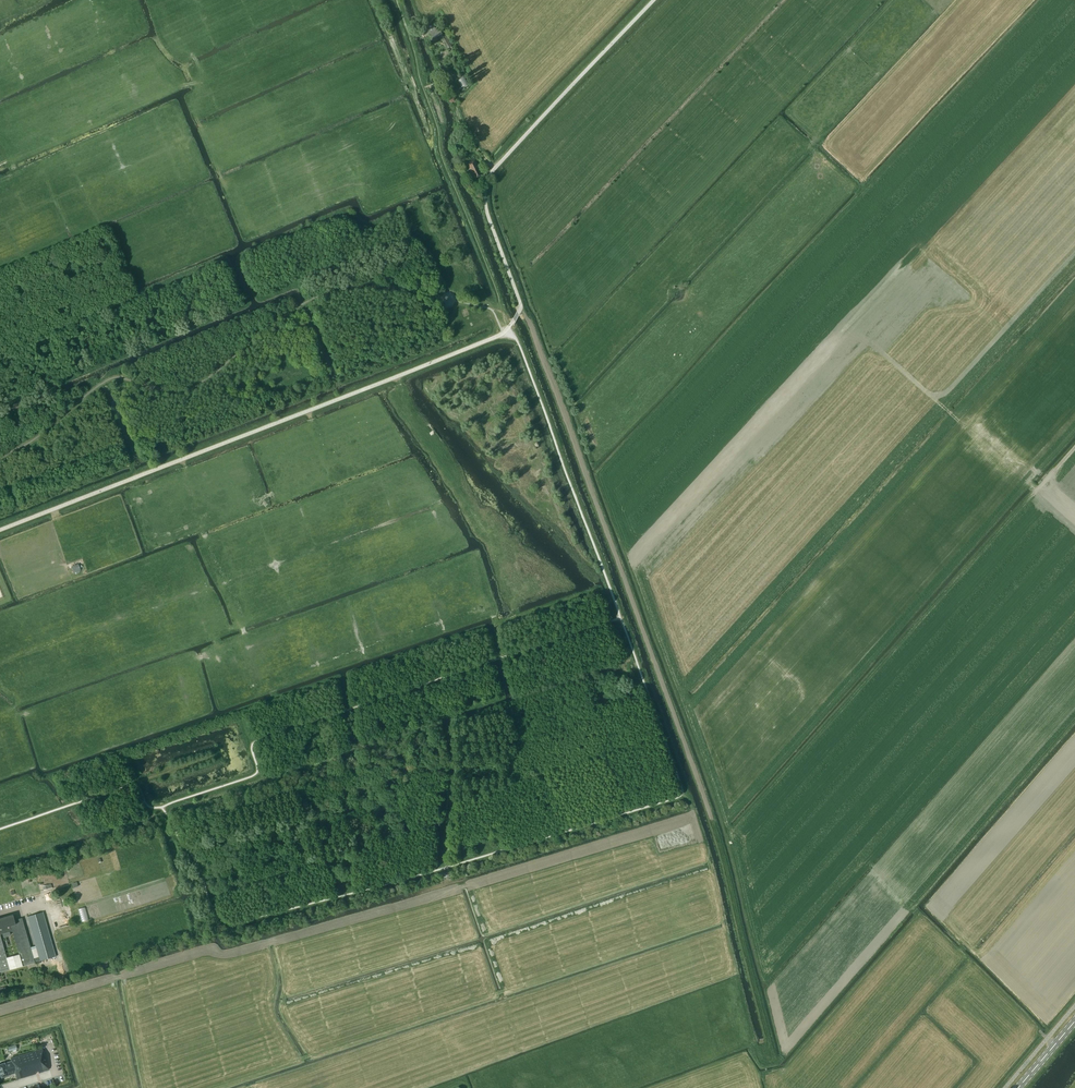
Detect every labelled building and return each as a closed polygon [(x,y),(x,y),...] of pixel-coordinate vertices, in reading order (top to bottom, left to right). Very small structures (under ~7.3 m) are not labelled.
[(436,40),(443,36),(438,28),(431,32),(431,31),(428,33),(429,36),(430,35),(433,39),(435,38),(436,40)] [(445,36),(441,39),(448,50),(452,47),(445,36)] [(478,169),(479,169),(475,160),(468,164),(475,178),(482,175),(478,169)] [(39,957),(33,958),(34,962),(56,956),(43,912),(27,916),(39,957)] [(26,965),(35,962),(34,962),(33,958),(22,918),(14,920),(12,914),(0,917),(0,972),(26,965)] [(11,1059),(12,1061),(9,1062),(0,1064),(0,1074),(1,1077),(15,1073),(17,1079),(46,1070),(40,1050),(11,1059)]
